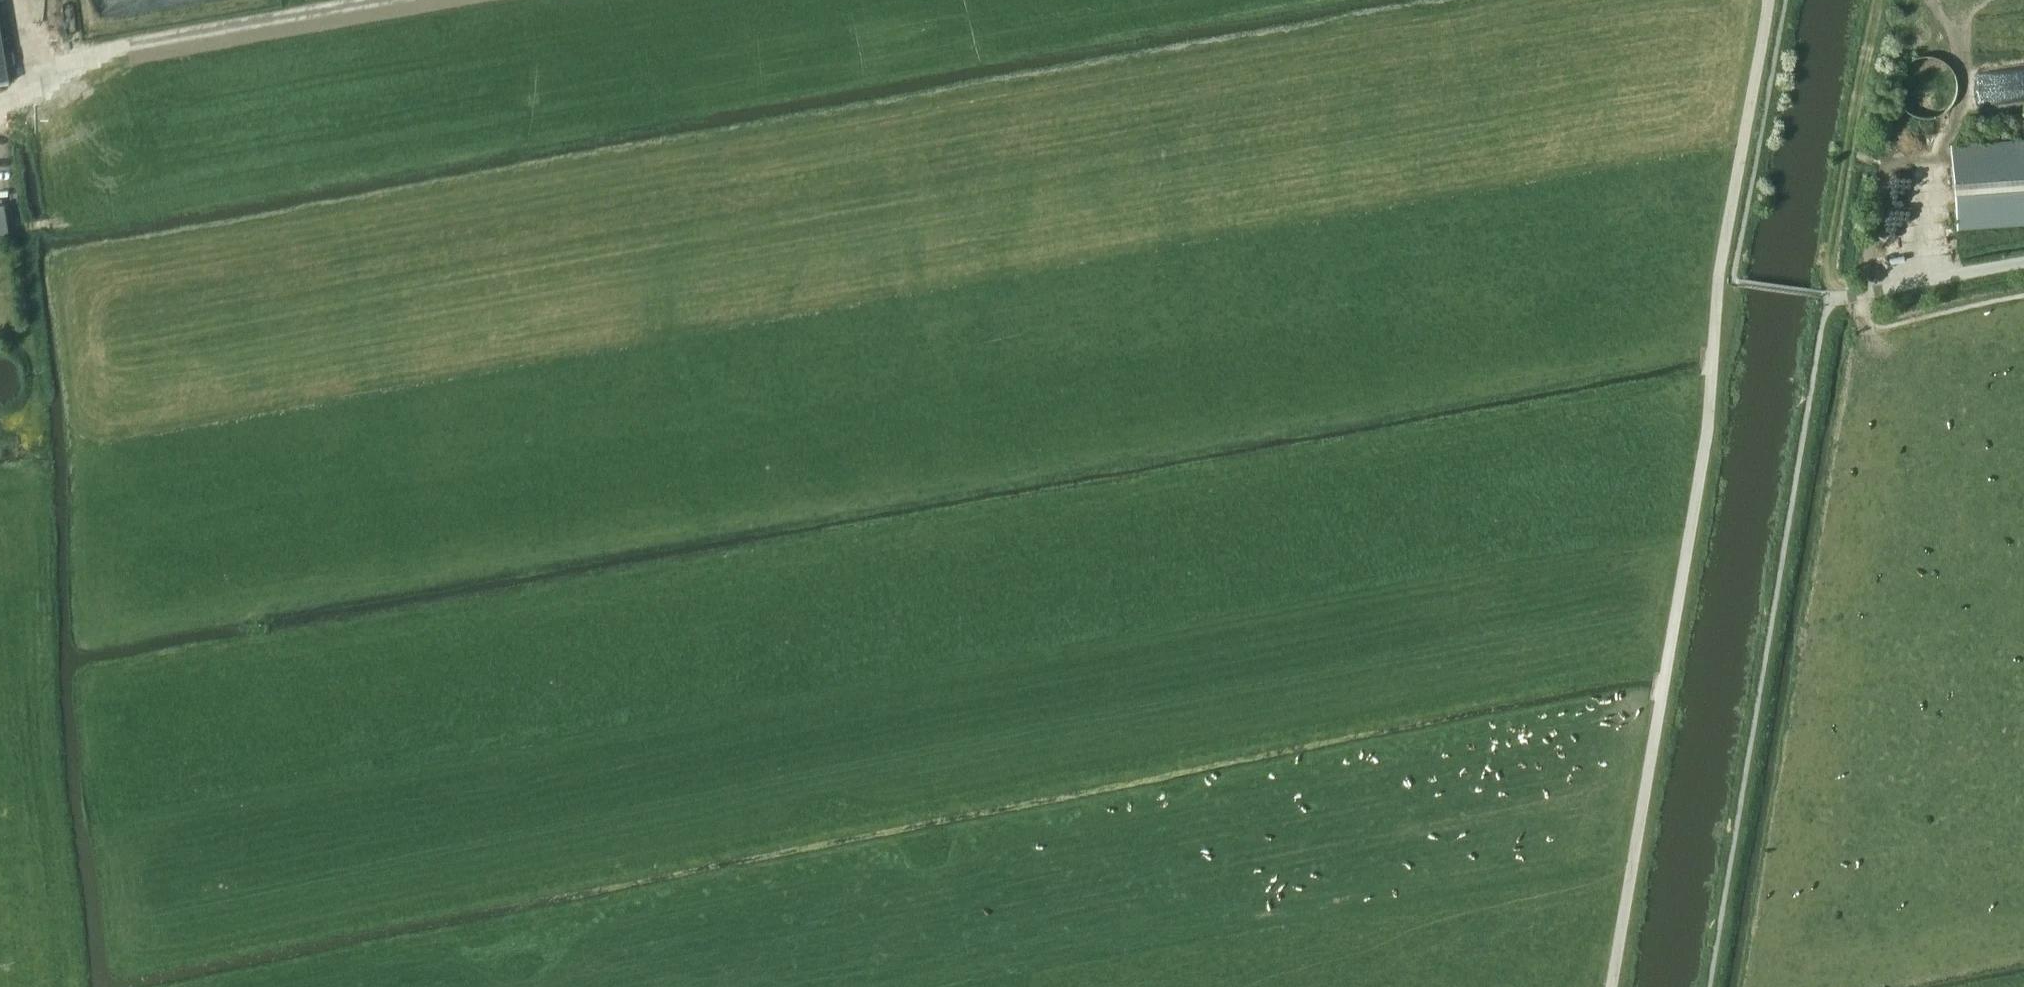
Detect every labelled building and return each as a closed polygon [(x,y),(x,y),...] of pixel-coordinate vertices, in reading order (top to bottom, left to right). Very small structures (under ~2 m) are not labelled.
[(9,82),(0,30),(0,83),(9,82)] [(1950,146),(1956,227),(2023,222),(2023,141),(1950,146)]
